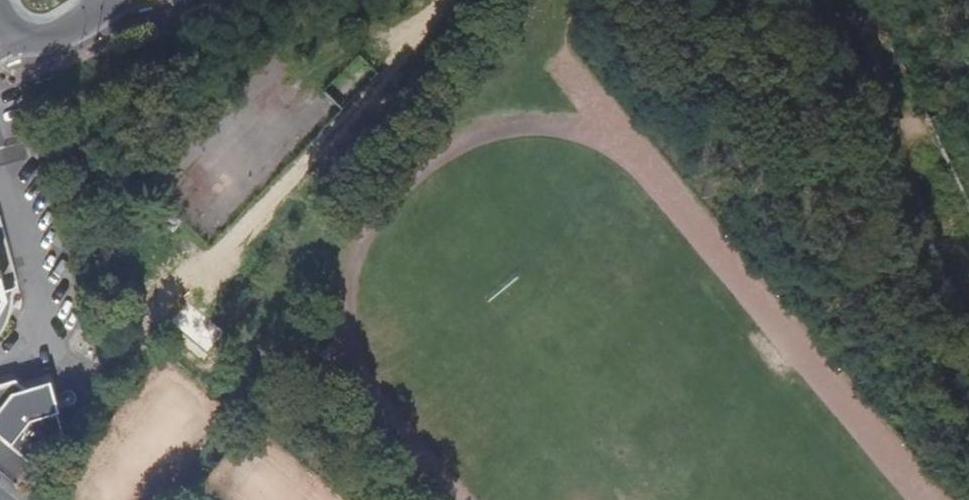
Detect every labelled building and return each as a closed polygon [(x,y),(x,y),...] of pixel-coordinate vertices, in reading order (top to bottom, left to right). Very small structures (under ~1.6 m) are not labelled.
[(167,317),(183,328),(217,291),(200,278),(167,317)] [(228,298),(217,291),(183,328),(211,349),(225,332),(210,319),(228,298)] [(54,384),(14,391),(0,407),(0,441),(31,465),(47,444),(65,444),(54,384)]
